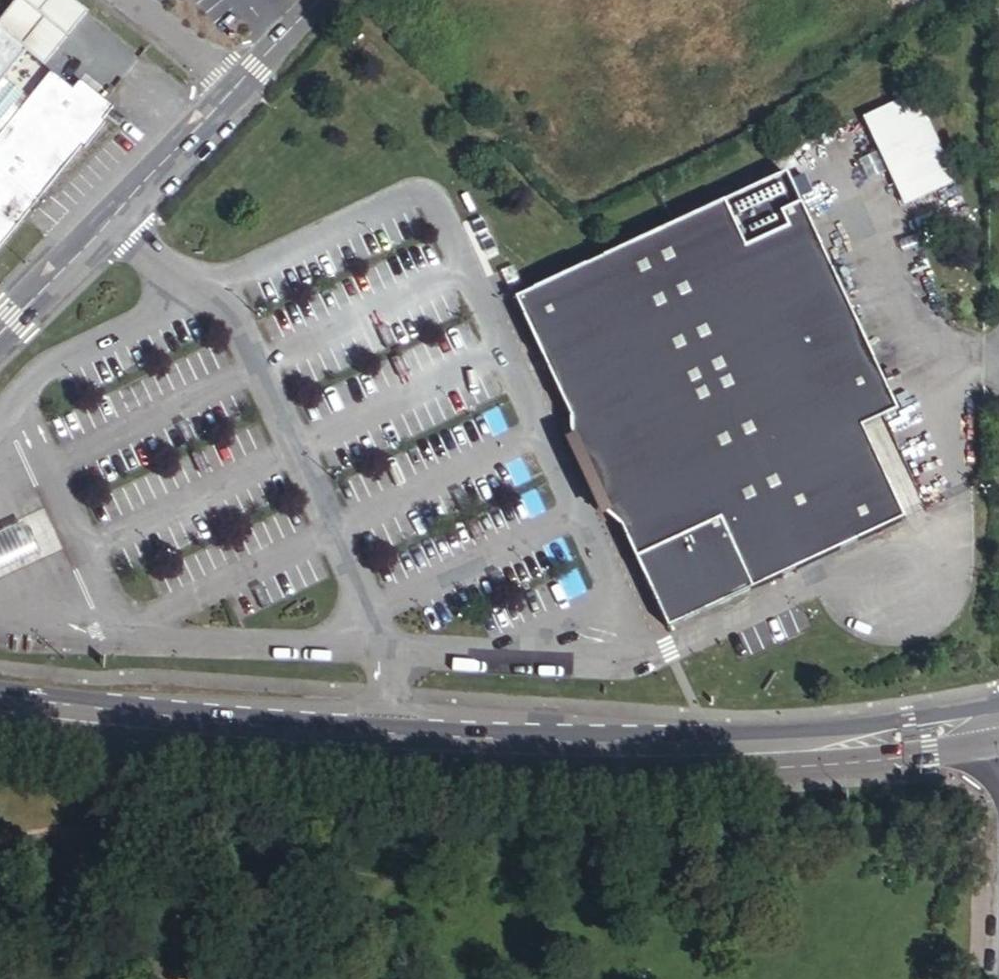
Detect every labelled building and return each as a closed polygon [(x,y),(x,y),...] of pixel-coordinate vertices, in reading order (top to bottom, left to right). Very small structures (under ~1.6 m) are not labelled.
[(65,29),(29,0),(8,0),(0,10),(0,79),(22,51),(38,63),(65,29)] [(65,29),(79,11),(65,0),(29,0),(65,29)] [(0,79),(0,242),(79,146),(82,149),(103,124),(100,121),(111,108),(86,87),(75,101),(66,94),(69,90),(46,71),(24,98),(0,79)] [(75,101),(86,87),(77,80),(69,90),(66,94),(75,101)] [(926,92),(875,115),(915,202),(966,179),(926,92)] [(906,409),(797,170),(526,294),(581,414),(581,441),(610,506),(631,523),(677,625),(914,517),(872,425),(866,412),(888,402),(894,415),(906,409)] [(866,412),(872,425),(894,415),(888,402),(866,412)] [(8,567),(50,548),(35,517),(0,533),(0,571),(8,567)]
